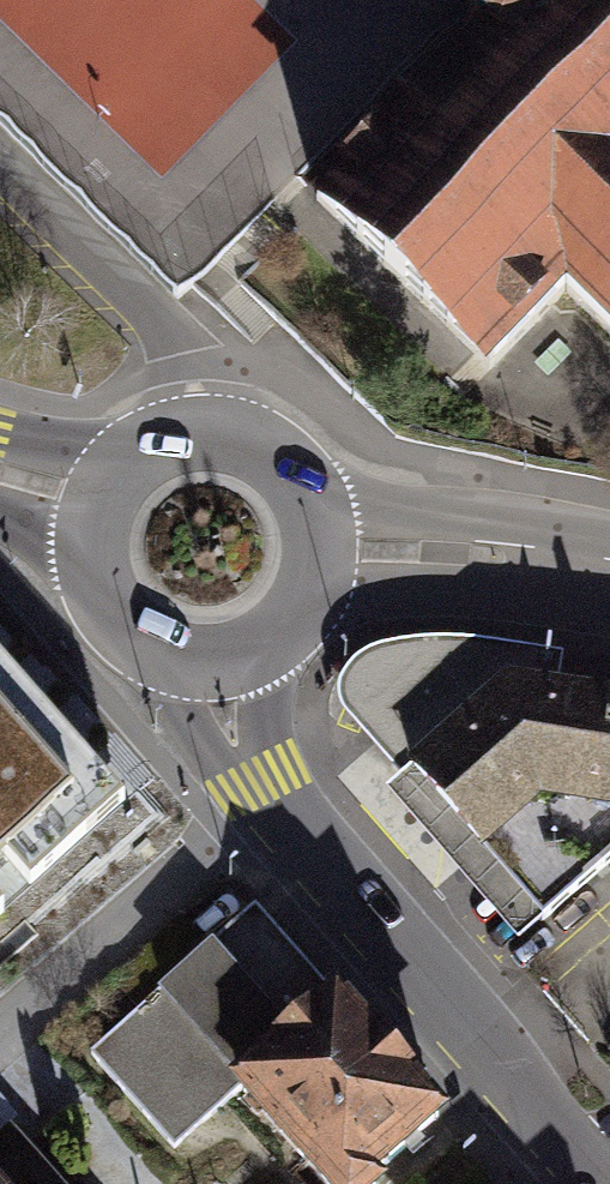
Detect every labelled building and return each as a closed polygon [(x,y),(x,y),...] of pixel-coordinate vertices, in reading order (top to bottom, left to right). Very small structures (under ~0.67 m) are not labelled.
[(415,0),(0,0),(0,127),(183,310),(455,40),(415,0)] [(476,28),(480,32),(316,200),(490,368),(565,293),(609,337),(609,0),(474,0),(476,28)] [(385,790),(518,944),(609,863),(609,702),(553,692),(561,657),(516,649),(482,645),(447,642),(406,644),(371,651),(349,665),(337,685),(340,708),(400,774),(385,790)] [(121,798),(0,659),(0,902),(121,798)] [(332,986),(258,902),(208,946),(185,921),(115,983),(137,1009),(89,1052),(174,1148),(242,1088),(231,1075),(332,986)] [(452,1108),(338,979),(332,986),(231,1075),(242,1088),(325,1183),(383,1183),(391,1177),(383,1169),(452,1108)] [(14,1136),(0,1149),(0,1183),(59,1183),(14,1136)]
